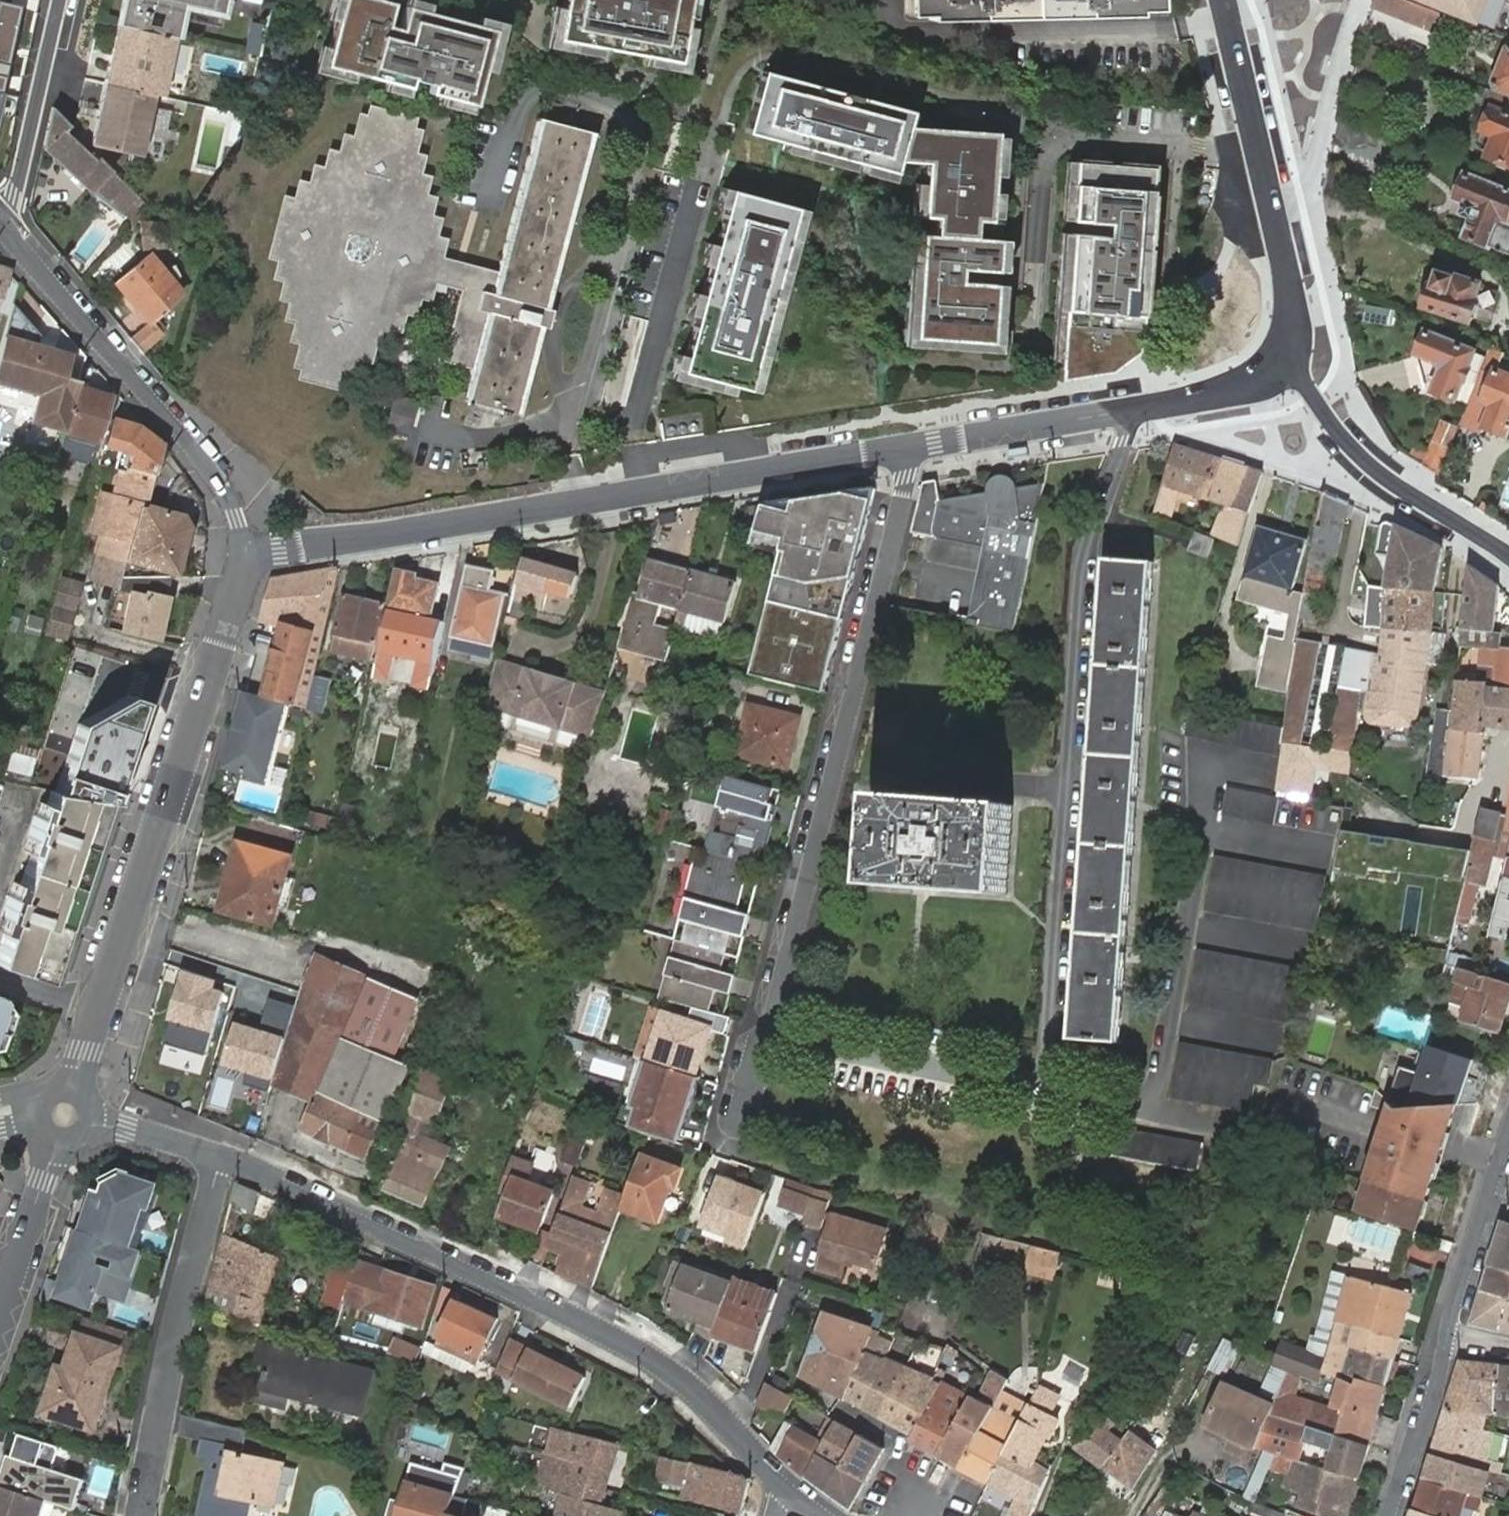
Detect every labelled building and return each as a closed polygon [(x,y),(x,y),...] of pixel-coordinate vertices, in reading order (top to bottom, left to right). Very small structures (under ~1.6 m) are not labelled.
[(116,24),(175,37),(179,18),(208,24),(213,0),(122,0),(116,24)] [(208,24),(220,26),(226,0),(213,0),(208,24)] [(386,0),(340,0),(323,65),(396,84),(401,63),(414,67),(410,81),(430,86),(428,93),(474,104),(494,28),(405,5),(399,27),(386,24),(392,2),(386,0)] [(688,0),(562,0),(555,38),(676,62),(688,0)] [(911,15),(970,13),(970,16),(1093,12),(1093,10),(1152,9),(1151,0),(911,0),(911,15)] [(1408,0),(1375,0),(1373,6),(1424,26),(1430,9),(1417,4),(1408,0)] [(1493,29),(1504,0),(1420,0),(1493,29)] [(0,4),(0,115),(23,8),(0,4)] [(1439,32),(1446,15),(1430,9),(1424,26),(1439,32)] [(107,66),(103,83),(161,96),(175,37),(116,24),(110,51),(115,52),(112,67),(107,66)] [(1508,49),(1495,84),(1497,90),(1508,95),(1508,49)] [(110,51),(107,66),(112,67),(115,52),(110,51)] [(401,63),(396,84),(428,93),(430,86),(410,81),(414,67),(401,63)] [(910,110),(761,69),(745,131),(893,172),(896,160),(905,126),(910,110)] [(154,95),(103,83),(89,144),(140,156),(154,95)] [(1500,94),(1489,90),(1483,106),(1493,109),(1485,132),(1493,136),(1498,138),(1495,143),(1490,159),(1508,167),(1508,97),(1500,94)] [(138,216),(147,204),(137,197),(111,169),(97,156),(94,158),(63,130),(69,125),(51,106),(42,148),(90,193),(122,216),(128,208),(138,216)] [(472,365),(463,400),(499,409),(498,412),(506,414),(507,411),(518,414),(542,326),(546,327),(551,309),(546,308),(593,132),(538,118),(501,257),(497,271),(443,257),(445,243),(431,239),(437,219),(427,217),(432,199),(422,196),(427,176),(417,173),(422,156),(412,154),(418,130),(410,127),(413,119),(373,109),(370,119),(361,117),(355,140),(347,137),(342,157),(331,154),(326,171),(314,168),(309,187),(299,183),(294,201),(284,198),(270,255),(281,258),(276,276),(287,279),(283,298),(292,300),(288,319),(297,321),(293,339),(302,342),(297,363),(304,365),(301,376),(341,387),(344,377),(352,379),(358,357),(367,360),(372,340),(383,343),(388,324),(398,326),(403,309),(413,312),(418,295),(428,297),(433,279),(445,281),(464,287),(465,287),(447,358),(472,365)] [(1338,118),(1334,142),(1354,146),(1367,143),(1370,131),(1338,118)] [(925,162),(927,127),(905,126),(896,160),(925,162)] [(995,132),(927,127),(925,162),(922,216),(936,217),(975,220),(989,220),(995,132)] [(1151,165),(1074,160),(1070,220),(1104,222),(1103,235),(1069,232),(1061,347),(1059,380),(1109,372),(1139,351),(1151,165)] [(1458,199),(1467,203),(1463,214),(1474,219),(1467,236),(1508,253),(1508,228),(1505,227),(1508,218),(1508,192),(1468,175),(1458,199)] [(795,207),(729,189),(679,371),(746,389),(795,207)] [(975,220),(936,217),(935,234),(974,237),(975,220)] [(141,222),(143,247),(164,245),(162,222),(141,222)] [(935,234),(920,233),(913,337),(991,342),(995,283),(960,281),(961,268),(996,270),(998,238),(974,237),(935,234)] [(149,254),(116,282),(148,320),(182,292),(149,254)] [(1456,275),(1458,269),(1445,265),(1443,271),(1442,273),(1440,272),(1439,273),(1436,285),(1435,287),(1434,287),(1429,299),(1427,307),(1448,314),(1472,322),(1474,317),(1477,307),(1479,301),(1477,301),(1483,284),(1456,275)] [(0,266),(0,298),(9,269),(0,266)] [(64,432),(65,426),(77,386),(79,380),(64,376),(68,362),(51,356),(53,351),(36,345),(40,333),(12,303),(0,344),(0,381),(40,393),(31,421),(64,432)] [(152,320),(130,338),(141,351),(163,333),(152,320)] [(1458,401),(1468,405),(1473,391),(1477,383),(1480,376),(1475,374),(1472,381),(1471,381),(1470,383),(1466,381),(1463,380),(1468,369),(1470,371),(1477,354),(1429,335),(1420,357),(1441,365),(1444,370),(1435,391),(1458,401)] [(1504,356),(1506,352),(1492,346),(1489,352),(1483,369),(1496,374),(1498,371),(1504,356)] [(1498,371),(1496,374),(1483,369),(1480,376),(1477,383),(1473,391),(1468,405),(1465,411),(1461,423),(1483,432),(1485,426),(1507,435),(1508,431),(1508,376),(1498,371)] [(65,426),(64,432),(84,438),(98,442),(99,442),(113,396),(77,386),(65,426)] [(393,393),(384,429),(408,436),(417,399),(393,393)] [(137,425),(112,417),(105,445),(121,449),(120,453),(116,469),(122,470),(124,471),(125,465),(156,473),(164,445),(137,425)] [(1454,438),(1458,429),(1442,422),(1429,453),(1414,447),(1409,458),(1424,466),(1439,475),(1449,452),(1451,446),(1454,438)] [(1224,460),(1176,444),(1163,485),(1153,513),(1166,517),(1174,489),(1210,500),(1224,460)] [(121,449),(105,445),(100,465),(116,469),(120,453),(121,449)] [(1263,473),(1224,460),(1210,500),(1228,506),(1251,513),(1263,473)] [(124,471),(122,470),(115,496),(105,531),(93,577),(119,584),(122,577),(126,559),(129,549),(141,506),(146,506),(156,473),(125,465),(124,471)] [(986,491),(986,492),(986,493),(986,494),(986,495),(1017,490),(1017,489),(1017,487),(1016,485),(1015,484),(1014,483),(1013,482),(1013,481),(1011,480),(1010,479),(1009,478),(1007,478),(1006,477),(1004,477),(1003,477),(1001,477),(1000,477),(998,477),(996,478),(995,478),(994,479),(993,480),(991,480),(990,481),(990,483),(988,484),(988,485),(987,487),(987,488),(986,490),(986,491)] [(826,693),(879,480),(818,491),(768,497),(766,505),(757,538),(786,545),(753,675),(826,693)] [(996,548),(980,627),(1015,634),(1042,499),(1045,485),(1017,490),(946,503),(942,503),(941,503),(941,504),(940,504),(940,505),(940,506),(935,531),(934,532),(934,533),(935,534),(935,535),(936,536),(937,536),(938,536),(985,546),(996,548)] [(105,531),(115,496),(103,492),(94,528),(105,531)] [(1341,500),(1324,492),(1315,543),(1306,595),(1304,604),(1302,618),(1319,621),(1329,574),(1337,562),(1349,504),(1341,500)] [(148,506),(146,506),(141,506),(129,549),(126,559),(176,573),(188,526),(182,516),(162,510),(148,506)] [(1228,506),(1218,537),(1241,545),(1251,513),(1228,506)] [(1387,587),(1434,592),(1443,548),(1396,526),(1396,531),(1383,528),(1381,546),(1393,548),(1387,587)] [(1260,687),(1289,693),(1293,668),(1298,639),(1302,618),(1304,604),(1306,595),(1293,591),(1308,541),(1260,527),(1239,599),(1292,614),(1287,641),(1271,638),(1260,687)] [(1191,547),(1190,552),(1208,558),(1214,542),(1195,535),(1195,536),(1191,547)] [(1306,595),(1315,543),(1308,541),(1293,591),(1306,595)] [(985,546),(970,620),(969,624),(980,627),(996,548),(985,546)] [(679,624),(694,570),(650,558),(640,593),(639,597),(633,596),(619,646),(633,650),(668,660),(679,624)] [(549,591),(559,594),(573,599),(579,576),(525,560),(512,615),(523,618),(526,606),(544,611),(545,605),(549,591)] [(1107,560),(1072,1039),(1121,1042),(1137,808),(1137,802),(1155,563),(1107,560)] [(1463,630),(1503,633),(1508,634),(1508,617),(1497,616),(1500,585),(1469,564),(1463,630)] [(452,645),(494,654),(507,595),(491,591),(492,585),(496,586),(498,578),(494,577),(496,572),(469,566),(452,645)] [(314,675),(338,569),(271,580),(260,621),(265,622),(285,628),(266,697),(286,702),(298,706),(307,709),(314,675)] [(394,611),(414,616),(430,619),(438,583),(416,579),(417,574),(397,569),(388,609),(394,611)] [(737,582),(694,570),(679,624),(687,626),(688,622),(691,613),(726,623),(737,582)] [(171,576),(122,577),(119,584),(118,590),(131,593),(122,631),(155,639),(166,597),(171,576)] [(81,583),(62,578),(46,633),(65,639),(81,583)] [(1367,627),(1384,628),(1384,627),(1431,633),(1434,592),(1387,587),(1371,586),(1367,627)] [(555,608),(559,594),(549,591),(545,605),(555,608)] [(330,651),(370,660),(383,604),(343,595),(330,651)] [(723,632),(726,623),(691,613),(688,622),(723,632)] [(1384,628),(1382,653),(1380,669),(1378,692),(1390,694),(1388,710),(1418,713),(1425,665),(1431,633),(1384,627),(1384,628)] [(1489,684),(1488,687),(1508,688),(1508,648),(1502,647),(1503,633),(1463,630),(1462,636),(1461,645),(1483,648),(1481,666),(1482,666),(1497,667),(1495,684),(1489,684)] [(1431,633),(1425,665),(1441,668),(1446,635),(1440,634),(1431,633)] [(416,668),(434,672),(437,657),(440,641),(422,637),(419,652),(416,668)] [(1285,721),(1284,728),(1281,743),(1284,743),(1307,746),(1323,643),(1298,639),(1293,668),(1289,693),(1285,721)] [(493,660),(494,654),(452,645),(451,650),(471,656),(493,660)] [(1331,749),(1333,749),(1362,754),(1367,708),(1369,691),(1378,692),(1380,669),(1382,653),(1348,647),(1331,749)] [(497,659),(495,670),(487,707),(593,738),(601,709),(606,691),(497,659)] [(720,666),(714,688),(740,695),(746,673),(720,666)] [(1481,675),(1480,683),(1489,684),(1495,684),(1497,667),(1482,666),(1481,675)] [(1458,672),(1457,681),(1480,683),(1481,675),(1458,672)] [(314,675),(307,709),(315,710),(324,712),(331,679),(314,675)] [(1457,681),(1454,713),(1451,734),(1483,737),(1484,730),(1488,687),(1489,684),(1480,683),(1457,681)] [(1488,687),(1484,730),(1508,731),(1508,688),(1488,687)] [(266,779),(286,702),(266,697),(247,691),(240,719),(245,720),(232,771),(266,779)] [(83,730),(55,798),(112,807),(146,707),(132,702),(83,730)] [(739,755),(788,767),(801,718),(752,705),(739,755)] [(1215,713),(1192,708),(1186,736),(1279,756),(1281,743),(1284,728),(1215,713)] [(307,709),(305,717),(313,719),(315,710),(307,709)] [(1427,775),(1440,776),(1446,776),(1451,734),(1454,713),(1438,711),(1427,775)] [(1451,734),(1446,776),(1445,780),(1477,784),(1483,737),(1451,734)] [(1307,746),(1284,743),(1278,792),(1310,796),(1315,768),(1330,770),(1333,749),(1331,749),(1307,746)] [(29,778),(34,758),(12,752),(6,772),(29,778)] [(768,788),(726,775),(707,850),(750,862),(753,847),(766,851),(777,806),(765,802),(768,788)] [(1274,825),(1280,797),(1273,795),(1228,787),(1223,816),(1274,825)] [(881,796),(874,886),(1008,895),(1014,804),(881,796)] [(55,798),(46,826),(38,823),(31,844),(39,847),(20,906),(12,903),(5,924),(12,927),(0,964),(0,971),(48,987),(112,807),(55,798)] [(1490,809),(1481,853),(1354,828),(1345,873),(1380,880),(1382,866),(1495,888),(1501,857),(1508,859),(1508,832),(1504,831),(1508,813),(1490,809)] [(305,822),(327,828),(330,817),(309,811),(305,822)] [(234,865),(227,894),(223,908),(222,910),(273,924),(273,921),(277,908),(285,877),(291,859),(241,845),(234,865)] [(707,850),(706,850),(701,867),(696,865),(688,898),(682,920),(688,921),(683,942),(727,954),(732,934),(718,930),(724,908),(737,912),(750,862),(707,850)] [(1215,856),(1205,910),(1317,931),(1327,877),(1215,856)] [(1504,880),(1491,934),(1505,938),(1508,930),(1508,925),(1508,860),(1504,880)] [(444,861),(441,874),(451,877),(454,863),(444,861)] [(221,892),(227,894),(234,865),(228,864),(221,892)] [(285,877),(277,908),(282,909),(288,911),(296,880),(285,877)] [(732,934),(744,937),(750,915),(737,912),(724,908),(718,930),(732,934)] [(683,942),(677,940),(672,957),(667,975),(660,998),(698,1008),(710,1012),(716,990),(704,986),(709,968),(722,971),(727,954),(683,942)] [(1291,1023),(1302,969),(1198,950),(1188,1004),(1291,1023)] [(305,980),(301,991),(297,1007),(272,1081),(274,1082),(315,1100),(302,1129),(365,1158),(379,1129),(358,1121),(362,1113),(382,1122),(389,1125),(402,1089),(409,1069),(393,1062),(419,996),(366,974),(317,953),(305,980)] [(186,968),(161,1038),(208,1055),(234,985),(186,968)] [(716,990),(730,993),(735,975),(722,971),(709,968),(704,986),(716,990)] [(1463,968),(1453,1002),(1469,1008),(1465,1019),(1501,1031),(1508,1005),(1508,983),(1481,974),(1463,968)] [(15,1012),(0,994),(0,1046),(15,1012)] [(237,1025),(223,1064),(272,1081),(297,1007),(269,997),(257,1032),(237,1025)] [(710,1012),(698,1008),(694,1022),(711,1028),(722,1032),(727,1016),(725,1016),(710,1012)] [(653,1064),(696,1077),(711,1028),(662,1013),(647,1062),(653,1064)] [(586,1042),(562,1034),(559,1044),(583,1051),(586,1042)] [(1399,1109),(1456,1104),(1472,1054),(1422,1038),(1399,1109)] [(1269,1087),(1274,1060),(1181,1043),(1171,1097),(1250,1112),(1255,1085),(1269,1087)] [(689,1106),(698,1078),(696,1077),(653,1064),(639,1106),(625,1101),(621,1111),(655,1122),(656,1119),(681,1127),(688,1106),(689,1106)] [(450,1150),(430,1142),(416,1136),(423,1118),(437,1124),(453,1084),(451,1083),(454,1077),(447,1074),(444,1081),(423,1072),(411,1103),(400,1129),(402,1129),(407,1132),(382,1190),(425,1208),(450,1150)] [(1394,1105),(1377,1091),(1372,1107),(1391,1113),(1384,1137),(1360,1213),(1417,1230),(1437,1167),(1441,1154),(1448,1130),(1456,1104),(1399,1109),(1394,1105)] [(358,1121),(379,1129),(382,1122),(362,1113),(358,1121)] [(416,1136),(430,1142),(437,1124),(423,1118),(416,1136)] [(651,1135),(676,1142),(681,1127),(656,1119),(655,1122),(651,1135)] [(1112,1156),(1199,1171),(1204,1143),(1117,1128),(1112,1156)] [(578,1166),(589,1138),(573,1132),(563,1161),(578,1166)] [(682,1172),(642,1156),(627,1197),(623,1209),(657,1222),(671,1186),(676,1188),(682,1172)] [(162,1182),(124,1168),(105,1178),(107,1181),(104,1190),(95,1188),(82,1228),(79,1228),(58,1296),(95,1309),(101,1294),(129,1303),(145,1249),(135,1246),(147,1209),(153,1210),(162,1182)] [(559,1273),(595,1287),(623,1209),(627,1197),(611,1191),(603,1209),(583,1202),(590,1184),(574,1177),(548,1248),(565,1255),(559,1273)] [(502,1217),(540,1231),(554,1192),(516,1178),(502,1217)] [(749,1240),(765,1195),(720,1178),(704,1225),(749,1240)] [(255,1212),(259,1193),(237,1183),(232,1202),(239,1205),(255,1212)] [(807,1214),(812,1197),(788,1188),(782,1205),(807,1214)] [(829,1203),(812,1197),(807,1214),(804,1222),(820,1228),(829,1203)] [(239,1205),(232,1202),(224,1233),(232,1237),(239,1205)] [(850,1261),(856,1262),(878,1270),(890,1234),(836,1215),(818,1269),(844,1277),(848,1265),(850,1261)] [(1345,1254),(1401,1264),(1407,1229),(1351,1219),(1345,1254)] [(1488,1266),(1500,1269),(1508,1272),(1508,1222),(1503,1220),(1488,1266)] [(551,1235),(540,1231),(531,1254),(544,1258),(548,1248),(551,1235)] [(224,1233),(210,1288),(246,1297),(240,1318),(262,1324),(279,1257),(232,1237),(224,1233)] [(1063,1252),(1034,1246),(1027,1274),(1057,1281),(1063,1252)] [(344,1300),(355,1267),(335,1261),(323,1297),(342,1305),(344,1300)] [(390,1272),(357,1262),(344,1300),(364,1307),(371,1288),(384,1293),(390,1272)] [(668,1311),(717,1329),(729,1296),(731,1291),(733,1283),(686,1265),(668,1311)] [(1500,1269),(1488,1266),(1480,1292),(1508,1300),(1508,1272),(1500,1269)] [(371,1288),(364,1307),(421,1325),(434,1286),(390,1272),(384,1293),(371,1288)] [(1122,1274),(1118,1272),(1114,1289),(1118,1290),(1122,1274)] [(1327,1357),(1348,1277),(1335,1273),(1318,1336),(1312,1335),(1308,1350),(1327,1357)] [(1348,1277),(1327,1357),(1323,1372),(1340,1378),(1350,1345),(1395,1358),(1413,1294),(1348,1277)] [(772,1311),(778,1293),(735,1278),(733,1283),(731,1291),(729,1296),(717,1329),(716,1331),(714,1335),(757,1351),(772,1311)] [(205,1309),(240,1318),(246,1297),(210,1288),(205,1309)] [(1471,1324),(1504,1331),(1508,1332),(1508,1300),(1480,1292),(1471,1324)] [(436,1345),(478,1365),(486,1347),(499,1321),(457,1301),(436,1345)] [(913,1333),(937,1341),(944,1317),(943,1316),(929,1312),(925,1324),(916,1321),(913,1333)] [(824,1388),(840,1396),(845,1399),(872,1336),(870,1328),(825,1313),(802,1376),(824,1388)] [(117,1327),(86,1317),(68,1370),(62,1368),(61,1368),(46,1413),(77,1423),(95,1429),(128,1331),(117,1327)] [(886,1359),(893,1341),(889,1340),(876,1336),(878,1331),(870,1328),(872,1336),(845,1399),(863,1409),(886,1359)] [(395,1340),(390,1353),(417,1361),(422,1348),(396,1338),(395,1340)] [(506,1350),(499,1371),(505,1374),(512,1353),(516,1342),(510,1339),(506,1350)] [(1284,1340),(1277,1360),(1275,1364),(1291,1370),(1299,1373),(1320,1382),(1323,1372),(1327,1357),(1308,1350),(1284,1340)] [(572,1401),(570,1407),(572,1407),(587,1377),(568,1368),(566,1372),(557,1368),(559,1364),(516,1342),(512,1353),(556,1367),(547,1395),(562,1399),(568,1400),(572,1401)] [(1228,1380),(1242,1350),(1225,1342),(1211,1373),(1228,1380)] [(374,1374),(263,1345),(258,1362),(270,1365),(264,1387),(261,1401),(286,1408),(289,1394),(363,1413),(374,1374)] [(473,1375),(478,1365),(436,1345),(431,1355),(473,1375)] [(958,1352),(948,1345),(945,1351),(938,1367),(950,1372),(958,1352)] [(1342,1378),(1355,1382),(1356,1378),(1386,1387),(1395,1358),(1350,1345),(1340,1378),(1342,1378)] [(1291,1370),(1275,1364),(1242,1350),(1228,1380),(1277,1402),(1283,1390),(1291,1370)] [(512,1353),(505,1374),(570,1407),(572,1401),(568,1400),(562,1399),(547,1395),(556,1367),(512,1353)] [(1395,1358),(1386,1387),(1394,1388),(1402,1360),(1395,1358)] [(886,1359),(863,1409),(881,1419),(906,1368),(886,1359)] [(1460,1360),(1445,1408),(1467,1412),(1486,1414),(1497,1414),(1500,1364),(1460,1360)] [(566,1372),(568,1368),(559,1364),(557,1368),(566,1372)] [(1497,1414),(1508,1415),(1508,1365),(1500,1364),(1497,1414)] [(46,1413),(61,1368),(53,1365),(35,1419),(74,1433),(77,1423),(46,1413)] [(906,1368),(881,1419),(912,1435),(913,1436),(931,1403),(933,1398),(941,1383),(935,1379),(906,1368)] [(1291,1370),(1283,1390),(1291,1394),(1299,1373),(1291,1370)] [(994,1407),(994,1406),(1009,1380),(995,1372),(980,1400),(972,1396),(972,1397),(938,1455),(960,1467),(980,1432),(994,1407)] [(1342,1378),(1336,1400),(1346,1403),(1349,1405),(1355,1382),(1342,1378)] [(1355,1382),(1349,1405),(1379,1414),(1386,1387),(1356,1378),(1355,1382)] [(910,1442),(938,1455),(972,1397),(942,1381),(941,1383),(933,1398),(931,1403),(913,1436),(910,1442)] [(766,1382),(756,1405),(759,1408),(773,1415),(779,1417),(791,1396),(766,1383),(766,1382)] [(1233,1436),(1257,1447),(1272,1414),(1273,1412),(1275,1406),(1226,1384),(1208,1425),(1233,1436)] [(1042,1389),(1037,1399),(1050,1406),(1047,1414),(1050,1416),(1060,1398),(1042,1389)] [(1346,1403),(1344,1409),(1334,1406),(1291,1394),(1283,1390),(1277,1402),(1275,1406),(1273,1412),(1272,1414),(1309,1425),(1370,1445),(1379,1414),(1349,1405),(1346,1403)] [(994,1406),(1021,1420),(1029,1405),(1003,1392),(994,1406)] [(1007,1447),(1003,1454),(1028,1468),(1032,1462),(1035,1456),(1047,1433),(1053,1436),(1060,1421),(1050,1416),(1047,1414),(1050,1406),(1037,1399),(1033,1407),(1029,1405),(1021,1420),(1007,1447)] [(1336,1400),(1334,1406),(1344,1409),(1346,1403),(1336,1400)] [(988,1482),(1003,1454),(1007,1447),(1021,1420),(994,1406),(994,1407),(980,1432),(960,1467),(988,1482)] [(1445,1408),(1431,1453),(1474,1465),(1485,1469),(1487,1458),(1476,1455),(1483,1427),(1486,1414),(1467,1412),(1445,1408)] [(1077,1447),(1104,1467),(1125,1440),(1111,1429),(1117,1422),(1104,1412),(1077,1447)] [(1111,1429),(1125,1440),(1133,1431),(1137,1424),(1124,1413),(1117,1422),(1111,1429)] [(1309,1425),(1272,1414),(1257,1447),(1276,1453),(1301,1461),(1307,1442),(1334,1450),(1328,1469),(1361,1478),(1370,1445),(1309,1425)] [(184,1415),(179,1435),(204,1442),(201,1456),(212,1459),(228,1463),(224,1483),(207,1480),(199,1515),(248,1515),(252,1502),(275,1507),(283,1469),(284,1465),(243,1456),(244,1450),(248,1430),(184,1415)] [(828,1417),(824,1415),(812,1436),(825,1442),(837,1422),(828,1417)] [(1133,1431),(1156,1449),(1166,1436),(1142,1417),(1137,1424),(1133,1431)] [(778,1455),(794,1425),(787,1422),(773,1448),(778,1455)] [(860,1435),(837,1422),(825,1442),(818,1453),(842,1467),(866,1481),(885,1448),(860,1435)] [(413,1423),(407,1439),(445,1450),(450,1434),(413,1423)] [(825,1442),(812,1436),(794,1425),(778,1455),(791,1465),(805,1476),(818,1453),(825,1442)] [(1476,1455),(1487,1458),(1493,1430),(1483,1427),(1476,1455)] [(620,1445),(592,1438),(563,1430),(560,1430),(552,1428),(545,1453),(548,1455),(558,1458),(595,1468),(590,1484),(606,1491),(620,1445)] [(1125,1440),(1104,1467),(1133,1489),(1158,1450),(1156,1449),(1133,1431),(1125,1440)] [(59,1446),(22,1434),(14,1457),(5,1486),(42,1498),(76,1509),(86,1479),(52,1468),(59,1446)] [(1227,1449),(1252,1461),(1257,1447),(1233,1436),(1227,1449)] [(749,1482),(744,1475),(680,1461),(664,1457),(658,1456),(643,1451),(640,1460),(661,1467),(658,1481),(685,1486),(682,1499),(741,1513),(749,1482)] [(850,1509),(866,1481),(842,1467),(818,1453),(805,1476),(850,1509)] [(1423,1479),(1467,1491),(1472,1472),(1488,1477),(1507,1483),(1508,1476),(1508,1475),(1500,1473),(1485,1469),(1474,1465),(1431,1453),(1423,1479)] [(1003,1454),(988,1482),(1017,1498),(1013,1510),(1010,1515),(1030,1515),(1034,1506),(1048,1476),(1047,1475),(1050,1469),(1044,1466),(1036,1462),(1032,1462),(1028,1468),(1003,1454)] [(0,1484),(5,1486),(14,1457),(10,1455),(0,1484)] [(550,1484),(558,1458),(548,1455),(540,1481),(550,1484)] [(606,1491),(590,1484),(595,1468),(558,1458),(550,1484),(568,1489),(560,1515),(621,1515),(622,1512),(601,1506),(606,1491)] [(1487,1458),(1485,1469),(1500,1473),(1502,1463),(1487,1458)] [(212,1459),(207,1480),(224,1483),(228,1463),(212,1459)] [(452,1512),(463,1476),(413,1462),(398,1515),(451,1515),(452,1512)] [(1318,1499),(1327,1469),(1315,1465),(1307,1495),(1318,1499)] [(1361,1478),(1328,1469),(1327,1469),(1318,1499),(1307,1495),(1300,1514),(1305,1515),(1317,1515),(1318,1514),(1322,1515),(1350,1515),(1352,1510),(1361,1478)] [(1488,1477),(1472,1472),(1467,1491),(1483,1496),(1488,1477)] [(1255,1501),(1266,1477),(1256,1473),(1245,1498),(1255,1501)] [(1414,1509),(1437,1515),(1460,1515),(1463,1505),(1475,1509),(1478,1510),(1483,1496),(1467,1491),(1423,1479),(1414,1509)] [(633,1482),(629,1496),(657,1503),(661,1490),(633,1482)] [(58,1503),(42,1498),(5,1486),(0,1484),(0,1515),(53,1515),(58,1503)] [(1463,1505),(1460,1515),(1473,1515),(1475,1509),(1463,1505)] [(1013,1510),(1006,1507),(1002,1515),(1010,1515),(1013,1510)] [(1218,1511),(1211,1508),(1207,1515),(1215,1515),(1218,1511)]
